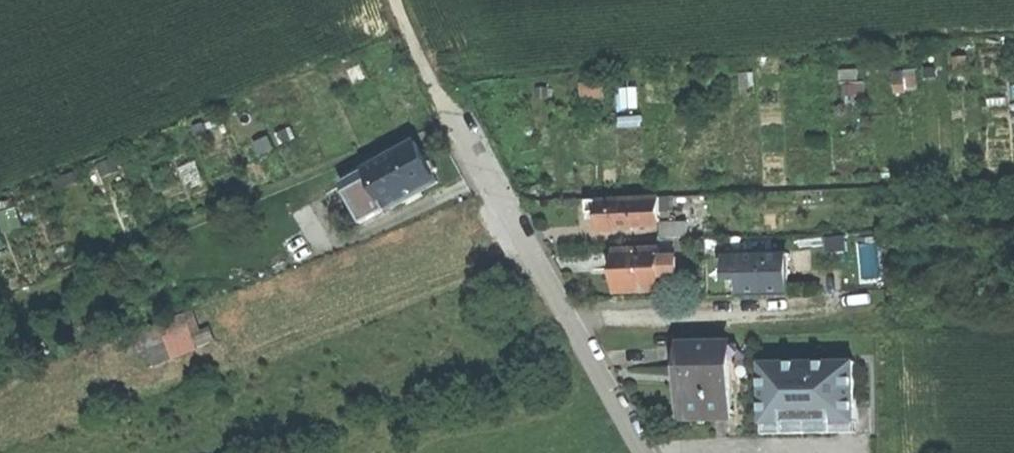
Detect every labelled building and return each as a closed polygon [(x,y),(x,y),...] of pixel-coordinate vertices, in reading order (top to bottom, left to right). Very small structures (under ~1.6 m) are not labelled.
[(400,146),(354,175),(377,210),(379,214),(395,204),(397,208),(410,199),(407,196),(425,184),(412,164),(400,146)] [(354,225),(377,210),(354,175),(331,190),(354,225)] [(659,197),(645,198),(647,220),(660,219),(659,197)] [(645,198),(583,201),(584,214),(584,221),(585,230),(620,228),(619,221),(647,220),(645,198)] [(568,215),(584,214),(583,201),(567,202),(568,215)] [(693,217),(660,219),(647,220),(648,237),(694,234),(693,217)] [(647,248),(601,251),(602,269),(603,290),(649,287),(648,273),(647,255),(647,248)] [(715,263),(715,276),(728,276),(728,289),(774,287),(773,250),(714,252),(715,263)] [(663,254),(647,255),(648,273),(664,272),(663,254)] [(168,333),(176,357),(201,349),(192,325),(168,333)] [(174,358),(166,333),(148,339),(156,364),(174,358)] [(719,341),(670,344),(671,366),(674,366),(675,382),(677,412),(700,410),(700,415),(723,414),(719,341)] [(871,429),(868,355),(765,359),(767,433),(871,429)]
